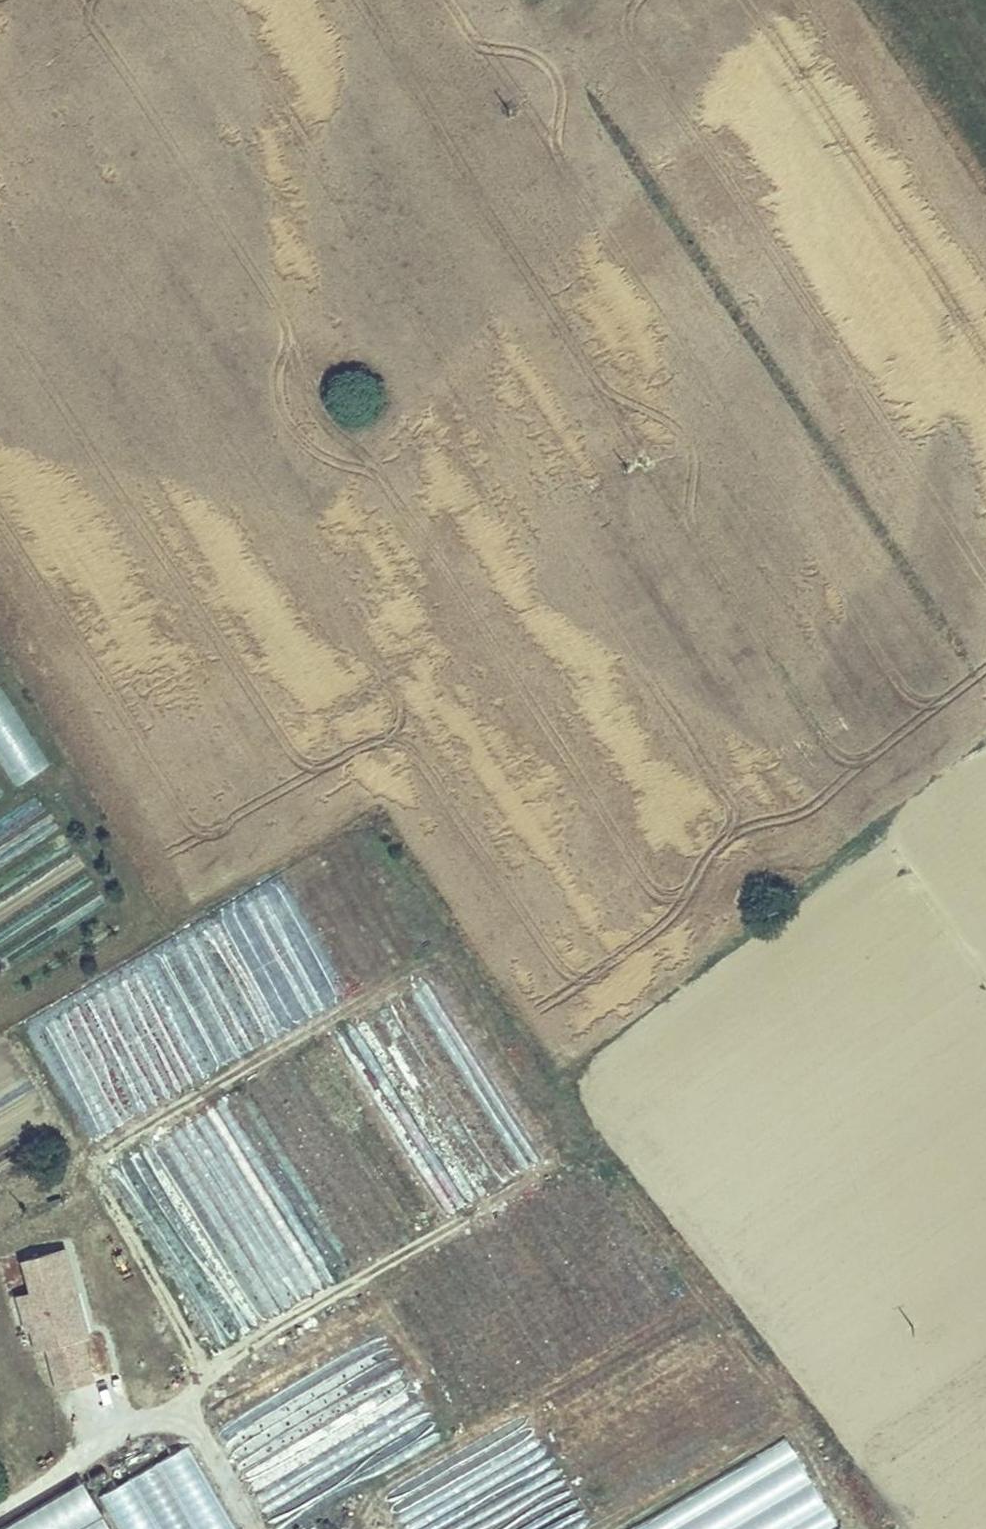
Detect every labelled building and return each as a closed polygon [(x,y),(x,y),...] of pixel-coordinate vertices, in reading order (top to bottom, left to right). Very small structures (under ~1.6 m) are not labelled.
[(52,764),(0,686),(0,767),(14,788),(52,764)] [(81,1293),(69,1250),(29,1261),(38,1292),(47,1325),(38,1328),(44,1348),(53,1345),(65,1389),(99,1379),(86,1335),(92,1333),(84,1306),(78,1308),(75,1295),(81,1293)] [(47,1325),(38,1292),(23,1296),(32,1329),(38,1328),(47,1325)] [(78,1308),(84,1306),(81,1293),(75,1295),(78,1308)] [(103,1491),(121,1528),(233,1528),(192,1447),(103,1491)] [(795,1449),(631,1528),(834,1528),(795,1449)]
